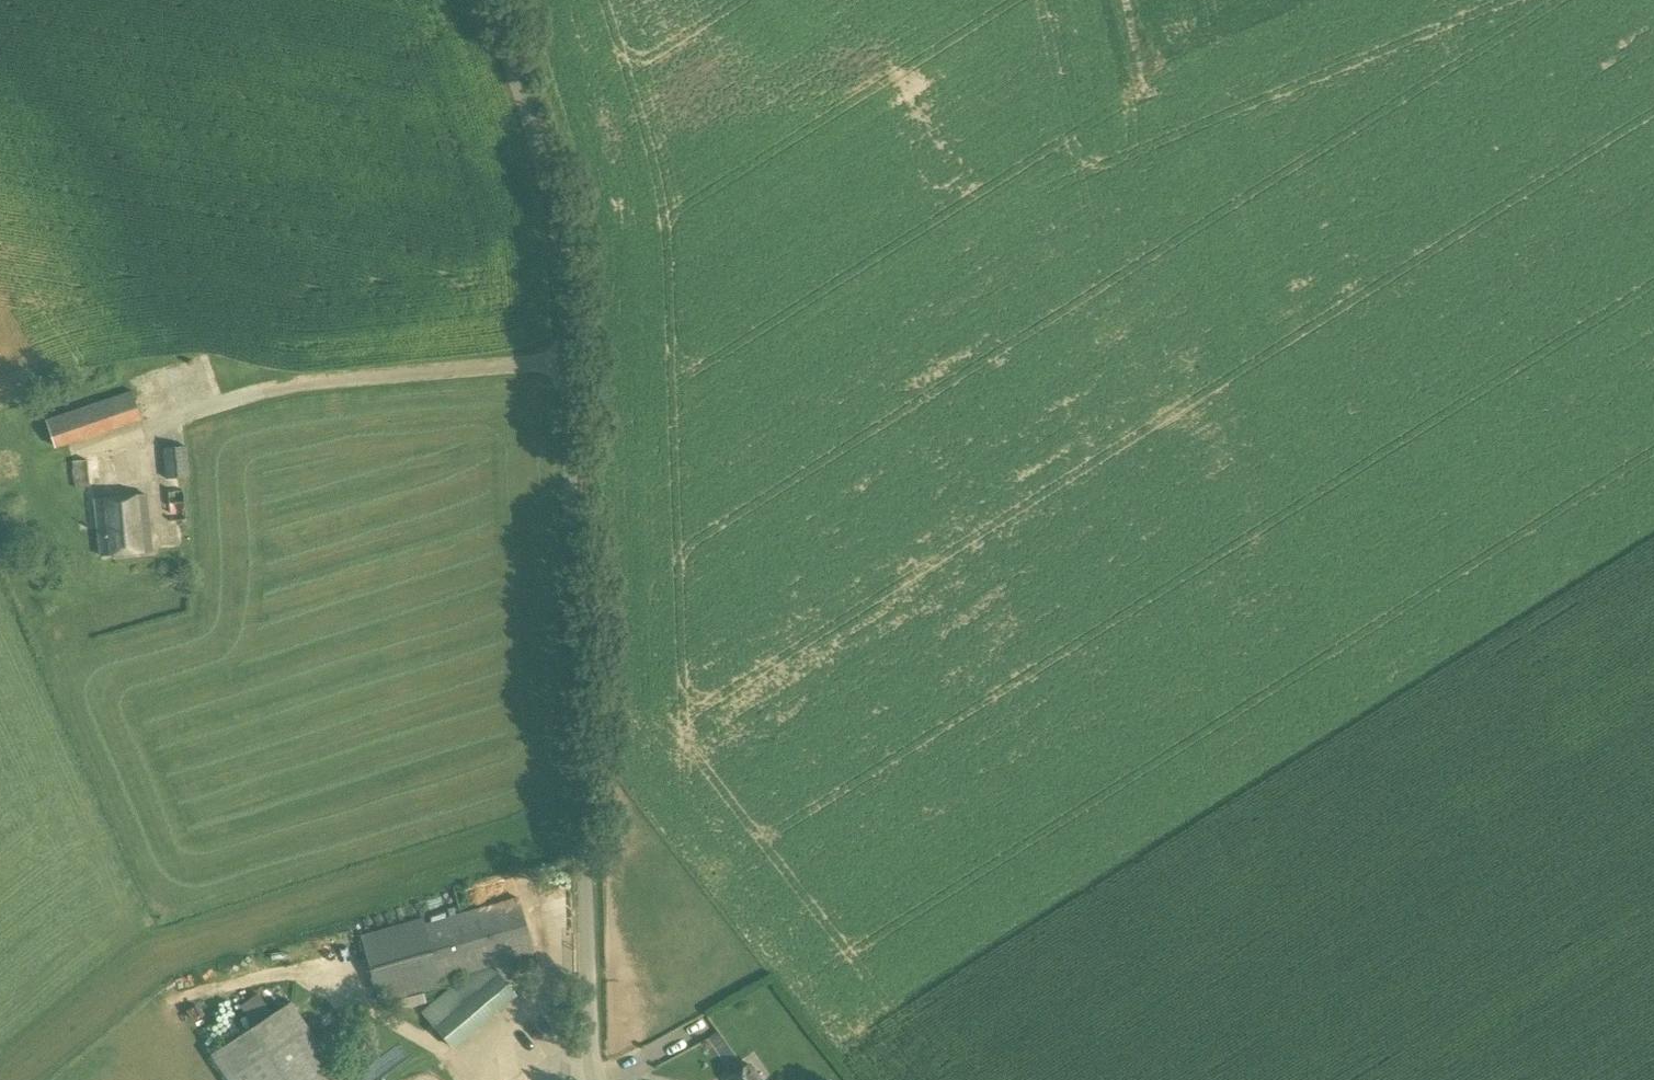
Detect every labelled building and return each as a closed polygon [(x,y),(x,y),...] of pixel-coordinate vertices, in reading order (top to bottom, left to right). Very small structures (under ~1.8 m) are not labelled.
[(55,448),(115,429),(106,401),(46,420),(55,448)] [(167,479),(189,477),(186,446),(164,448),(167,479)] [(76,488),(90,486),(87,460),(73,462),(76,488)] [(147,517),(144,493),(95,498),(101,554),(152,549),(148,517),(147,517)] [(539,969),(518,896),(424,923),(422,918),(361,936),(380,1002),(399,997),(402,1008),(426,1002),(422,991),(442,986),(440,980),(458,975),(461,978),(421,1012),(453,1049),(518,995),(503,980),(539,969)] [(248,1015),(267,1009),(262,991),(242,998),(248,1015)] [(293,999),(236,1038),(210,1054),(227,1079),(345,1079),(293,999)] [(750,1062),(729,1077),(731,1079),(763,1079),(750,1062)]
